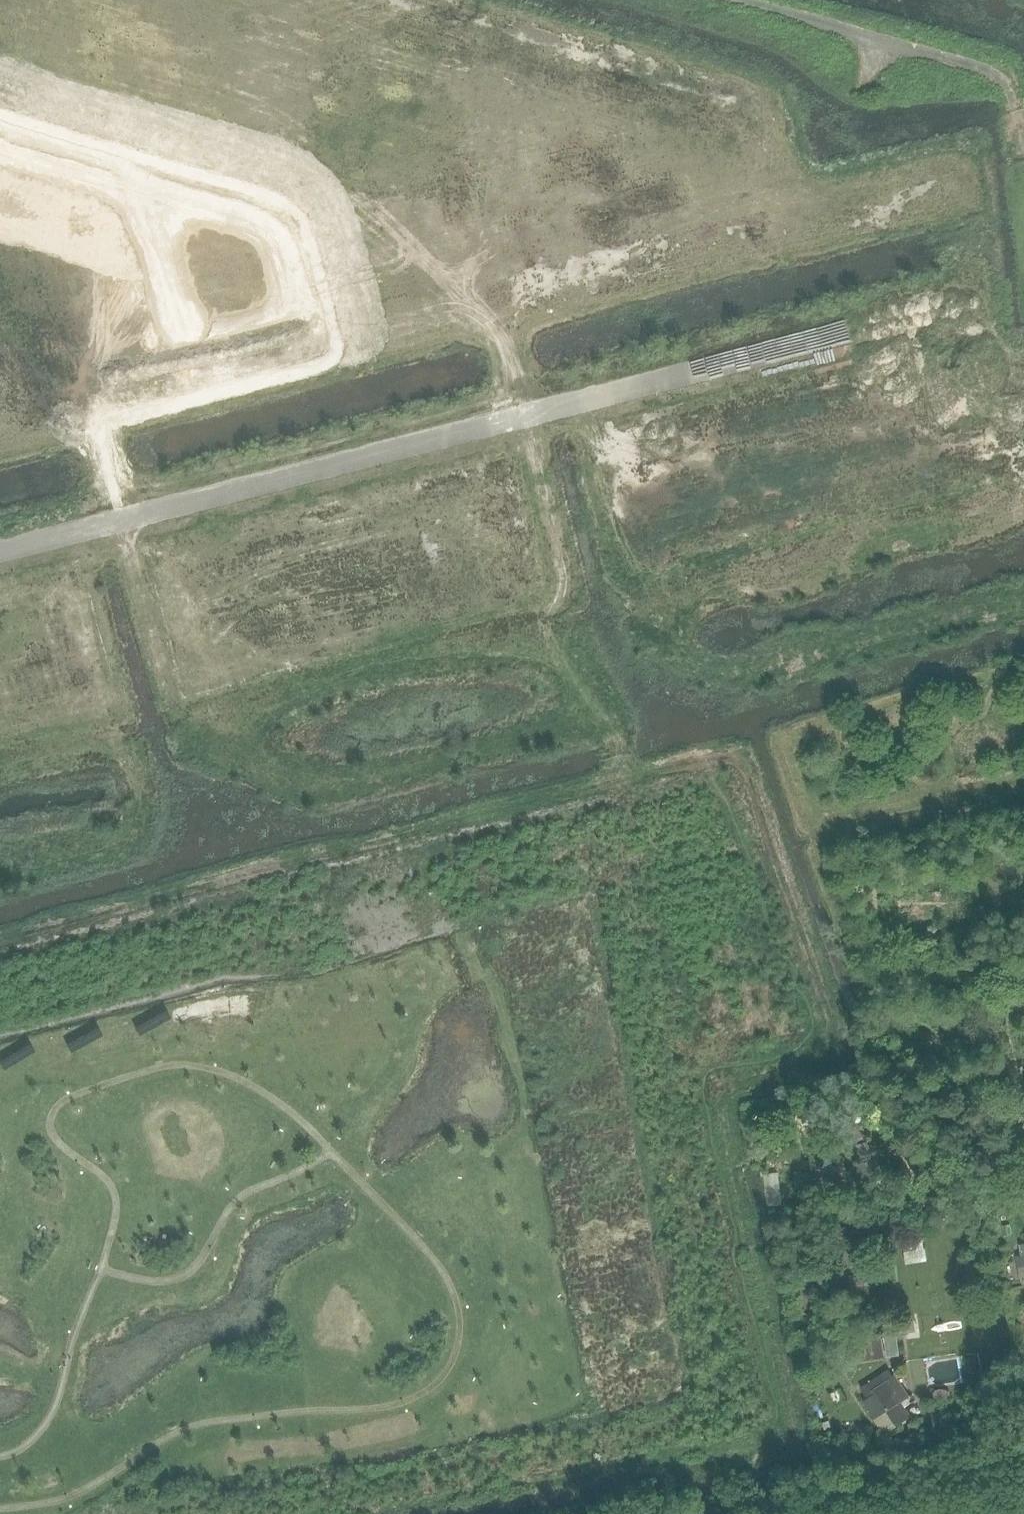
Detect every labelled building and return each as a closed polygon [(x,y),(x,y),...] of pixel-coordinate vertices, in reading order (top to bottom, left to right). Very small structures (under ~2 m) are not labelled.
[(861,1172),(865,1185),(885,1179),(879,1163),(878,1164),(872,1146),(863,1149),(860,1142),(854,1145),(861,1164),(855,1167),(858,1174),(861,1172)] [(771,1203),(786,1202),(785,1170),(770,1170),(771,1203)] [(1003,1199),(993,1200),(996,1216),(1006,1214),(1003,1199)] [(915,1239),(902,1241),(903,1250),(916,1248),(915,1239)] [(896,1333),(884,1335),(888,1358),(900,1356),(896,1333)] [(888,1371),(861,1388),(868,1398),(863,1400),(875,1418),(886,1411),(887,1412),(896,1426),(911,1416),(902,1402),(908,1398),(896,1378),(894,1380),(888,1371)]
